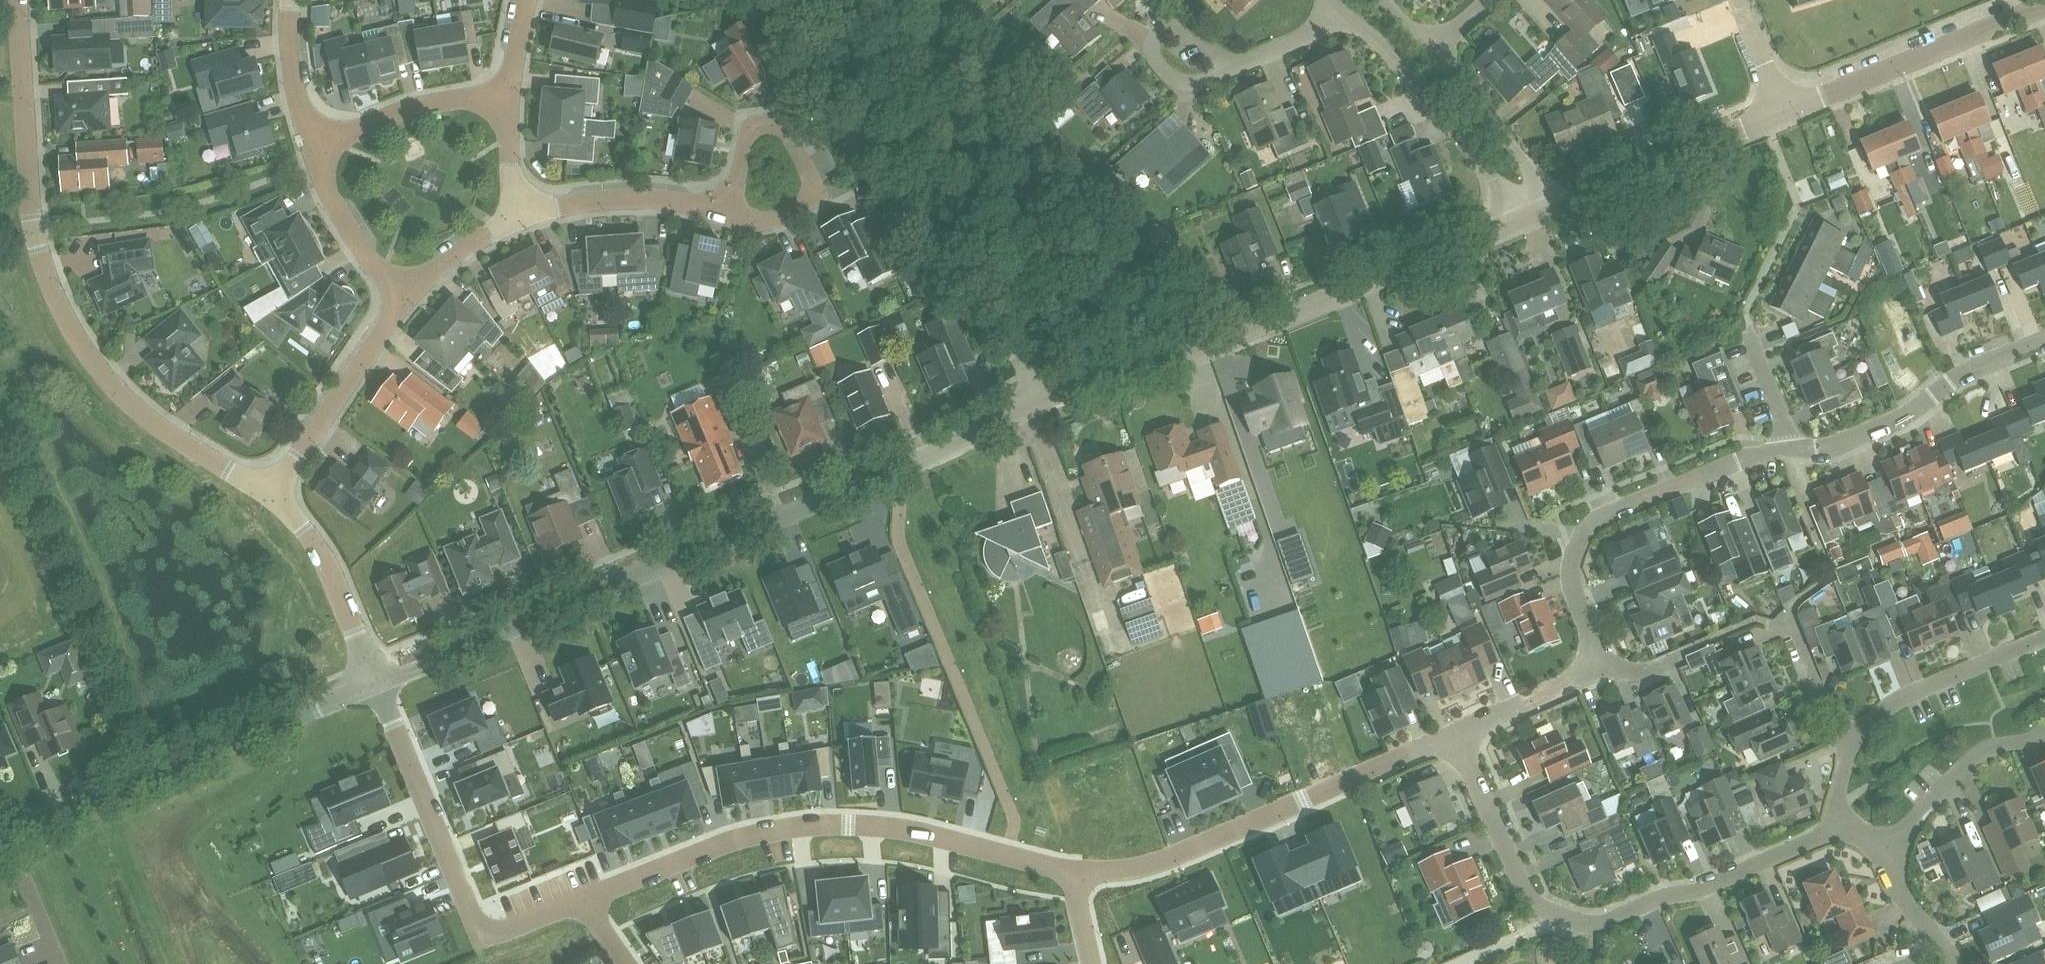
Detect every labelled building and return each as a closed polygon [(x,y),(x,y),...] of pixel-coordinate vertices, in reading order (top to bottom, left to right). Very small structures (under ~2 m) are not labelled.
[(151,16),(150,0),(129,0),(130,17),(151,16)] [(155,17),(173,17),(172,0),(155,0),(155,17)] [(209,27),(257,27),(257,24),(261,24),(261,10),(257,10),(257,0),(210,0),(209,27)] [(653,32),(658,3),(641,0),(620,0),(615,25),(653,32)] [(1081,51),(1101,34),(1084,14),(1096,3),(1094,0),(1054,0),(1031,20),(1047,39),(1053,34),(1074,58),(1081,51)] [(1239,13),(1254,0),(1227,0),(1239,13)] [(1556,47),(1575,69),(1600,46),(1589,35),(1607,17),(1593,0),(1549,0),(1575,30),(1556,47)] [(1633,16),(1650,9),(1672,0),(1626,0),(1633,16)] [(1676,6),(1665,10),(1669,21),(1681,17),(1676,6)] [(452,14),(454,26),(440,29),(446,68),(470,64),(466,39),(478,37),(473,10),(452,14)] [(57,71),(112,67),(110,40),(156,37),(155,17),(68,22),(69,38),(55,39),(57,71)] [(399,24),(406,49),(418,47),(423,72),(446,68),(440,29),(429,30),(428,24),(415,26),(414,20),(399,23),(399,24)] [(718,59),(741,96),(753,89),(756,90),(765,85),(765,81),(769,79),(760,65),(772,58),(749,20),(729,33),(737,47),(718,59)] [(366,46),(377,85),(382,83),(386,86),(393,84),(395,80),(402,78),(395,52),(406,49),(399,24),(379,29),(382,42),(366,46)] [(602,37),(559,26),(556,39),(554,40),(552,46),(554,48),(552,53),(595,64),(602,37)] [(623,52),(650,57),(654,34),(627,29),(623,52)] [(1681,55),(1671,32),(1654,39),(1658,49),(1669,76),(1673,74),(1685,103),(1713,91),(1695,49),(1681,55)] [(348,79),(352,91),(359,90),(362,92),(370,90),(372,86),(377,85),(366,46),(351,50),(347,38),(325,43),(336,83),(348,79)] [(1557,73),(1560,70),(1569,80),(1577,75),(1579,74),(1575,69),(1556,47),(1545,60),(1539,53),(1524,66),(1502,41),(1476,63),(1510,102),(1529,85),(1536,93),(1558,73),(1557,73)] [(1590,64),(1594,68),(1598,64),(1605,76),(1620,62),(1608,48),(1590,64)] [(2039,81),(2044,78),(2044,55),(2042,48),(2018,57),(2038,109),(2044,129),(2044,96),(2039,81)] [(261,66),(257,64),(256,61),(244,64),(240,50),(195,63),(202,88),(218,84),(223,99),(263,87),(260,76),(263,73),(261,66)] [(1346,105),(1370,95),(1359,70),(1355,71),(1347,52),(1311,68),(1329,110),(1324,112),(1338,143),(1364,132),(1356,114),(1351,116),(1346,105)] [(693,87),(675,76),(676,73),(649,57),(639,113),(654,116),(665,98),(681,107),(693,87)] [(2029,113),(2038,109),(2018,57),(1994,67),(2006,94),(2019,89),(2029,113)] [(1625,107),(1646,98),(1631,64),(1611,73),(1625,107)] [(1579,74),(1577,75),(1584,92),(1595,87),(1599,98),(1563,113),(1565,118),(1550,124),(1562,152),(1600,136),(1602,138),(1616,132),(1603,107),(1616,101),(1599,66),(1579,74)] [(1097,81),(1074,101),(1094,124),(1113,108),(1124,120),(1151,97),(1128,70),(1119,78),(1116,80),(1104,90),(1097,81)] [(541,98),(540,108),(544,111),(544,116),(583,120),(584,104),(599,105),(601,79),(558,76),(557,91),(546,91),(545,96),(541,98)] [(89,96),(69,97),(59,98),(61,131),(110,128),(108,96),(129,95),(128,78),(88,81),(89,96)] [(1237,97),(1251,128),(1255,126),(1263,146),(1272,143),(1278,156),(1310,143),(1294,106),(1281,111),(1270,83),(1237,97)] [(1979,94),(1956,104),(1977,155),(1987,151),(1981,137),(1977,127),(1991,122),(1979,94)] [(1071,110),(1057,95),(1041,109),(1054,124),(1071,110)] [(1956,104),(1932,114),(1943,141),(1957,136),(1961,145),(1966,159),(1976,155),(1977,155),(1956,104)] [(252,105),(207,118),(215,146),(231,142),(236,160),(262,153),(260,148),(274,143),(266,115),(256,118),(252,105)] [(539,124),(538,134),(542,137),(541,142),(550,143),(549,159),(594,163),(596,137),(581,136),(583,120),(544,116),(543,122),(539,124)] [(682,133),(677,161),(709,166),(713,139),(716,139),(718,126),(682,120),(680,133),(682,133)] [(1911,166),(1907,156),(1921,151),(1909,123),(1886,133),(1906,184),(1917,179),(1911,166)] [(1167,193),(1209,156),(1185,128),(1161,149),(1151,137),(1119,165),(1131,179),(1145,167),(1167,193)] [(1889,178),(1892,176),(1897,187),(1903,185),(1906,184),(1886,133),(1862,142),(1873,170),(1885,165),(1889,178)] [(163,137),(137,139),(139,163),(164,161),(163,137)] [(1397,147),(1392,149),(1405,180),(1411,178),(1422,203),(1452,191),(1434,146),(1423,151),(1418,138),(1397,147)] [(1387,168),(1376,141),(1358,147),(1370,175),(1387,168)] [(109,188),(107,164),(127,163),(126,142),(80,145),(80,157),(62,159),(63,161),(61,164),(61,173),(64,176),(65,191),(109,188)] [(1976,155),(1966,159),(1975,180),(1984,176),(1979,163),(1976,155)] [(1996,156),(1979,163),(1984,176),(1986,181),(2003,174),(1996,156)] [(1937,162),(1945,184),(1958,179),(1949,157),(1937,162)] [(1307,180),(1306,180),(1303,173),(1285,181),(1287,188),(1292,202),(1312,194),(1307,180)] [(1811,184),(1816,196),(1823,194),(1818,181),(1811,184)] [(1334,248),(1362,236),(1352,212),(1365,207),(1355,182),(1341,188),(1344,196),(1317,207),(1334,248)] [(1897,187),(1896,188),(1909,218),(1916,215),(1903,185),(1897,187)] [(1875,192),(1863,196),(1870,216),(1883,212),(1875,192)] [(279,257),(316,236),(313,231),(308,224),(305,221),(300,215),(293,219),(280,197),(243,217),(261,249),(272,243),(279,257)] [(1833,201),(1837,212),(1846,208),(1842,198),(1833,201)] [(1233,219),(1240,238),(1223,245),(1240,287),(1270,275),(1264,261),(1278,255),(1259,209),(1244,215),(1233,219)] [(871,218),(859,224),(854,214),(825,229),(845,268),(861,260),(871,281),(896,269),(879,235),(871,218)] [(1989,223),(1993,232),(2005,227),(2001,218),(1989,223)] [(1857,255),(1840,247),(1846,235),(1815,219),(1804,241),(1852,266),(1853,264),(1857,255)] [(618,263),(619,275),(635,274),(636,291),(659,290),(663,261),(662,245),(645,246),(644,236),(640,236),(637,234),(630,234),(628,237),(616,238),(618,263)] [(1714,285),(1717,280),(1730,286),(1746,250),(1707,234),(1699,253),(1686,247),(1676,268),(1714,285)] [(316,236),(279,257),(287,270),(275,276),(289,301),(312,286),(304,272),(325,261),(320,245),(316,236)] [(619,275),(618,263),(616,238),(605,239),(602,236),(595,237),(592,239),(588,240),(589,250),(572,251),(573,267),(581,295),(604,294),(603,277),(619,275)] [(722,265),(731,267),(735,248),(721,245),(722,240),(711,238),(711,237),(703,236),(702,241),(697,240),(694,251),(681,248),(672,290),(687,293),(690,281),(718,287),(722,265)] [(188,253),(195,249),(188,237),(181,242),(188,253)] [(1990,242),(2000,267),(2012,262),(2024,290),(2039,284),(2044,295),(2044,294),(2044,271),(2039,255),(2024,261),(2019,247),(2008,251),(2002,237),(1990,242)] [(1903,272),(1889,239),(1874,245),(1888,278),(1903,272)] [(1852,266),(1804,241),(1793,262),(1824,278),(1830,267),(1858,282),(1864,269),(1853,264),(1852,266)] [(1659,280),(1679,252),(1665,242),(1645,271),(1659,280)] [(1933,247),(1938,258),(1951,253),(1946,242),(1933,247)] [(2000,267),(1990,242),(1978,246),(1989,271),(2000,267)] [(132,299),(144,294),(133,269),(152,266),(148,243),(104,250),(109,277),(94,284),(95,286),(93,289),(97,298),(100,298),(106,311),(118,306),(120,308),(132,303),(132,299)] [(572,287),(569,276),(553,245),(541,252),(539,248),(537,249),(535,245),(522,252),(523,256),(515,260),(517,263),(532,293),(540,308),(557,299),(555,296),(572,287)] [(799,312),(806,309),(814,324),(801,331),(810,348),(845,330),(828,298),(827,298),(807,258),(793,265),(787,254),(760,268),(765,277),(761,279),(759,287),(763,295),(771,297),(774,296),(779,305),(792,298),(799,312)] [(1599,256),(1573,266),(1589,309),(1596,325),(1616,317),(1614,310),(1615,309),(1626,305),(1633,302),(1618,262),(1603,267),(1599,256)] [(532,293),(517,263),(515,260),(508,263),(506,260),(493,267),(494,270),(492,271),(503,292),(490,298),(496,311),(503,320),(516,313),(519,304),(517,301),(532,293)] [(1824,278),(1793,262),(1782,284),(1830,309),(1836,298),(1818,290),(1824,278)] [(1545,324),(1540,313),(1568,302),(1553,268),(1534,276),(1537,284),(1510,295),(1517,311),(1507,315),(1516,336),(1521,338),(1543,329),(1545,324)] [(1907,276),(1913,290),(1919,288),(1917,282),(1919,278),(1924,276),(1921,269),(1907,276)] [(1972,283),(1968,274),(1960,277),(1964,286),(1965,285),(1975,310),(1990,304),(1994,315),(2004,311),(1990,275),(1972,283)] [(1830,309),(1782,284),(1771,306),(1802,322),(1808,310),(1825,319),(1830,309)] [(1960,316),(1975,310),(1965,285),(1964,286),(1940,296),(1945,307),(1933,312),(1943,336),(1964,327),(1960,316)] [(309,289),(273,312),(302,331),(307,324),(327,337),(333,327),(341,332),(360,303),(355,300),(355,295),(353,291),(349,288),(344,288),(340,290),(335,286),(326,300),(309,289)] [(439,318),(468,343),(480,330),(496,344),(508,331),(485,302),(476,313),(458,297),(455,301),(450,300),(444,307),(446,311),(439,318)] [(254,302),(244,308),(255,325),(264,319),(254,302)] [(1452,310),(1450,309),(1436,315),(1458,372),(1463,385),(1476,380),(1471,367),(1460,341),(1473,335),(1462,309),(1453,313),(1452,310)] [(173,390),(192,375),(206,364),(191,345),(202,337),(182,312),(147,339),(157,352),(148,359),(160,374),(159,377),(166,385),(169,386),(173,390)] [(921,357),(936,393),(966,381),(959,366),(973,360),(954,315),(929,326),(939,349),(921,357)] [(1420,324),(1420,326),(1411,329),(1412,332),(1398,338),(1407,362),(1432,352),(1438,367),(1440,366),(1450,390),(1463,385),(1458,372),(1436,315),(1421,321),(1420,324)] [(468,343),(439,318),(430,328),(425,327),(419,334),(421,338),(418,342),(438,359),(428,372),(453,393),(465,379),(448,364),(468,343)] [(1570,376),(1591,368),(1575,325),(1552,334),(1570,376)] [(879,328),(861,335),(873,365),(892,357),(879,328)] [(1801,384),(1831,371),(1827,361),(1837,356),(1833,346),(1837,344),(1832,332),(1815,339),(1820,350),(1791,362),(1801,384)] [(1532,385),(1511,334),(1487,344),(1503,383),(1510,380),(1516,392),(1532,385)] [(1642,343),(1650,364),(1661,360),(1653,339),(1642,343)] [(577,346),(564,353),(569,364),(583,357),(577,346)] [(816,373),(807,350),(791,357),(800,380),(816,373)] [(1395,385),(1379,390),(1375,378),(1364,382),(1353,350),(1323,360),(1330,378),(1316,383),(1327,416),(1355,406),(1357,411),(1355,411),(1363,434),(1373,431),(1378,444),(1398,437),(1393,424),(1407,419),(1395,385)] [(1717,433),(1718,431),(1734,424),(1723,397),(1737,391),(1721,353),(1692,365),(1704,394),(1688,400),(1695,417),(1699,415),(1707,435),(1709,435),(1711,435),(1717,433)] [(546,382),(530,362),(520,374),(539,390),(546,382)] [(1413,366),(1391,373),(1395,385),(1407,419),(1409,425),(1430,418),(1413,366)] [(275,406),(242,386),(245,383),(235,371),(206,394),(216,407),(219,404),(233,413),(225,427),(228,429),(228,432),(234,436),(237,434),(249,442),(256,430),(259,432),(275,406)] [(1831,371),(1801,384),(1810,407),(1834,396),(1839,407),(1861,398),(1852,376),(1836,383),(1831,371)] [(859,426),(888,414),(870,372),(841,385),(859,426)] [(1888,383),(1884,372),(1872,377),(1876,388),(1888,383)] [(1657,373),(1637,382),(1643,397),(1646,395),(1648,399),(1655,402),(1661,399),(1663,393),(1662,389),(1663,388),(1657,373)] [(394,378),(375,402),(410,429),(420,416),(436,428),(453,407),(413,376),(405,386),(394,378)] [(1277,433),(1300,424),(1305,423),(1297,400),(1300,399),(1292,376),(1285,379),(1284,378),(1252,389),(1253,390),(1256,389),(1259,396),(1255,397),(1254,393),(1253,394),(1254,397),(1250,399),(1249,395),(1248,395),(1249,399),(1243,401),(1254,433),(1275,426),(1277,433)] [(826,440),(819,425),(812,408),(827,402),(817,379),(782,394),(788,408),(776,413),(794,454),(826,440)] [(1569,380),(1545,390),(1552,408),(1576,398),(1569,380)] [(2043,380),(2034,384),(2038,395),(2022,401),(2024,406),(2010,412),(2020,436),(2035,430),(2033,425),(2044,420),(2044,385),(2043,380)] [(712,397),(673,413),(693,461),(697,459),(709,487),(740,474),(729,446),(732,444),(712,397)] [(1650,424),(1640,399),(1630,403),(1635,414),(1613,423),(1628,460),(1650,451),(1640,428),(1650,424)] [(639,426),(630,403),(612,411),(621,434),(639,426)] [(477,411),(465,425),(483,440),(495,425),(477,411)] [(1980,437),(1990,462),(2015,451),(2011,440),(2020,436),(2010,412),(1991,420),(1995,431),(1980,437)] [(1628,460),(1613,423),(1590,433),(1585,421),(1573,426),(1584,451),(1595,446),(1605,469),(1628,460)] [(1565,450),(1577,444),(1568,422),(1541,433),(1547,447),(1517,460),(1531,493),(1552,484),(1550,480),(1574,470),(1565,450)] [(1178,427),(1149,437),(1162,471),(1155,473),(1161,488),(1168,485),(1163,470),(1184,463),(1187,471),(1202,466),(1207,480),(1216,477),(1219,485),(1240,478),(1229,446),(1221,424),(1200,431),(1203,442),(1201,443),(1189,447),(1186,438),(1182,425),(1178,427)] [(1990,462),(1980,437),(1965,443),(1960,432),(1938,442),(1948,466),(1961,461),(1965,472),(1990,462)] [(1511,489),(1493,446),(1490,438),(1467,448),(1470,453),(1468,454),(1477,475),(1461,482),(1476,516),(1505,504),(1500,493),(1511,489)] [(1904,455),(1920,492),(1934,487),(1938,497),(1958,489),(1949,467),(1937,472),(1926,446),(1904,455)] [(620,460),(626,473),(610,479),(626,518),(638,513),(642,515),(649,512),(651,508),(654,507),(648,491),(661,486),(646,449),(620,460)] [(337,465),(318,490),(340,507),(340,511),(348,516),(351,516),(356,519),(375,494),(370,490),(387,468),(369,453),(352,476),(337,465)] [(1126,528),(1130,527),(1124,511),(1140,505),(1122,454),(1085,466),(1091,482),(1086,484),(1103,534),(1087,540),(1095,563),(1097,562),(1101,574),(1108,571),(1113,584),(1140,575),(1131,550),(1134,549),(1126,528)] [(1882,496),(1897,530),(1892,517),(1911,509),(1906,498),(1920,492),(1904,455),(1882,464),(1894,491),(1882,496)] [(545,512),(531,518),(530,518),(545,554),(549,552),(553,553),(560,550),(561,547),(582,538),(569,507),(584,501),(571,469),(555,476),(562,492),(540,501),(545,512)] [(1838,482),(1854,520),(1868,514),(1872,525),(1874,524),(1877,533),(1889,534),(1897,530),(1882,496),(1871,501),(1860,474),(1838,482)] [(1240,478),(1219,485),(1221,489),(1234,528),(1255,521),(1241,482),(1240,478)] [(1854,520),(1838,482),(1816,492),(1827,519),(1816,523),(1825,544),(1843,537),(1839,526),(1854,520)] [(1775,573),(1796,564),(1785,538),(1800,532),(1784,491),(1773,496),(1769,494),(1763,497),(1762,500),(1760,501),(1773,535),(1761,539),(1775,573)] [(986,539),(984,546),(985,552),(986,560),(989,566),(990,568),(1008,561),(1021,556),(1051,571),(1036,531),(1040,529),(1053,524),(1042,494),(1015,504),(1012,505),(1018,522),(1008,526),(991,531),(988,535),(986,539)] [(447,548),(465,593),(494,581),(489,567),(500,563),(501,565),(520,557),(501,512),(482,519),(489,537),(478,541),(476,537),(474,538),(473,535),(465,538),(466,541),(447,548)] [(1728,514),(1702,524),(1719,565),(1733,559),(1743,581),(1766,572),(1745,520),(1732,525),(1728,514)] [(1959,531),(1970,527),(1966,516),(1955,520),(1959,531)] [(809,528),(800,528),(801,548),(811,547),(809,528)] [(1672,548),(1661,552),(1659,548),(1661,547),(1653,529),(1642,534),(1606,549),(1617,576),(1629,571),(1636,587),(1681,570),(1672,548)] [(1939,536),(1914,542),(1918,559),(1929,556),(1931,566),(1946,562),(1939,536)] [(2035,541),(2037,545),(2024,551),(2037,581),(2044,578),(2044,536),(2035,541)] [(1482,558),(1486,566),(1490,568),(1491,570),(1476,576),(1486,600),(1510,591),(1505,579),(1532,568),(1521,542),(1502,550),(1494,546),(1486,549),(1482,558)] [(1898,542),(1877,551),(1884,566),(1905,557),(1898,542)] [(874,545),(828,564),(843,600),(879,585),(900,635),(920,627),(898,573),(887,577),(874,545)] [(2037,581),(2024,551),(2002,560),(2007,570),(1992,576),(2006,612),(2015,608),(2011,597),(2027,590),(2025,586),(2037,581)] [(1055,556),(1064,581),(1074,577),(1065,552),(1055,556)] [(405,575),(379,585),(396,625),(409,619),(412,621),(419,619),(419,615),(422,614),(416,600),(433,593),(434,596),(448,590),(432,553),(406,564),(410,575),(406,577),(405,575)] [(1315,577),(1307,555),(1284,563),(1292,585),(1315,577)] [(1869,557),(1836,570),(1835,570),(1840,582),(1874,569),(1869,557)] [(1987,566),(1950,581),(1950,582),(1959,604),(1962,612),(1974,607),(1976,611),(1992,604),(1997,615),(2006,612),(1992,576),(1987,566)] [(784,574),(766,582),(784,626),(828,608),(818,583),(802,589),(795,572),(785,576),(784,574)] [(1466,596),(1458,575),(1435,584),(1444,605),(1466,596)] [(1646,613),(1633,619),(1644,646),(1648,645),(1663,638),(1682,631),(1693,626),(1681,596),(1688,593),(1682,577),(1638,595),(1646,613)] [(1932,605),(1923,608),(1923,609),(1936,641),(1958,632),(1948,609),(1959,604),(1950,582),(1927,592),(1932,605)] [(1873,583),(1862,587),(1869,607),(1881,602),(1873,583)] [(755,626),(754,624),(740,589),(738,590),(739,591),(727,596),(726,593),(725,594),(722,598),(716,600),(711,599),(710,600),(711,602),(699,607),(699,606),(697,607),(699,612),(708,633),(693,639),(706,671),(723,664),(717,649),(714,643),(726,638),(742,631),(755,626)] [(1466,592),(1473,609),(1483,605),(1477,589),(1466,592)] [(1530,651),(1558,640),(1552,624),(1555,623),(1545,600),(1528,607),(1522,595),(1501,604),(1508,622),(1516,619),(1530,651)] [(1918,595),(1895,604),(1884,609),(1892,629),(1893,631),(1904,627),(1914,650),(1936,641),(1923,609),(1923,608),(1918,595)] [(1147,598),(1121,607),(1127,627),(1154,618),(1147,598)] [(1852,627),(1867,665),(1889,656),(1880,634),(1892,629),(1884,609),(1882,605),(1863,613),(1867,625),(1854,630),(1852,627)] [(1204,635),(1223,629),(1218,615),(1199,621),(1204,635)] [(1814,628),(1824,652),(1835,647),(1838,655),(1845,671),(1866,662),(1867,665),(1852,627),(1839,632),(1834,620),(1814,628)] [(1415,645),(1410,629),(1409,624),(1386,632),(1393,652),(1415,645)] [(1447,652),(1464,690),(1486,680),(1478,660),(1494,653),(1481,625),(1456,636),(1460,646),(1447,652)] [(632,674),(637,686),(638,685),(642,683),(666,673),(672,671),(667,660),(680,655),(671,632),(658,637),(655,631),(650,633),(626,643),(620,645),(623,653),(632,674)] [(88,675),(73,639),(53,647),(69,684),(88,675)] [(916,669),(940,666),(931,642),(909,654),(916,669)] [(1731,685),(1768,669),(1758,647),(1734,657),(1729,647),(1705,657),(1714,678),(1725,673),(1731,685)] [(1464,690),(1447,652),(1434,658),(1430,648),(1405,659),(1417,687),(1434,679),(1443,699),(1464,690)] [(613,702),(593,656),(561,670),(567,685),(544,694),(556,721),(579,712),(580,716),(613,702)] [(852,661),(821,674),(826,686),(828,686),(860,680),(852,661)] [(1377,694),(1364,700),(1381,736),(1407,724),(1403,715),(1416,709),(1398,669),(1371,681),(1377,694)] [(1725,703),(1729,711),(1734,723),(1758,713),(1753,702),(1777,691),(1768,669),(1731,685),(1737,697),(1725,703)] [(875,695),(891,693),(890,682),(874,683),(875,695)] [(826,686),(808,689),(811,705),(829,702),(828,686),(826,686)] [(1664,734),(1691,722),(1674,686),(1647,698),(1664,734)] [(47,758),(59,754),(81,745),(66,708),(48,715),(40,695),(12,706),(28,746),(40,741),(47,758)] [(780,695),(769,697),(771,711),(783,709),(780,695)] [(1267,700),(1248,707),(1253,725),(1273,718),(1267,700)] [(475,701),(431,720),(443,749),(454,744),(457,750),(477,741),(482,754),(508,743),(497,717),(484,723),(475,701)] [(758,704),(734,708),(737,723),(760,719),(758,704)] [(1603,717),(1610,732),(1603,735),(1611,755),(1633,746),(1638,758),(1658,750),(1648,728),(1637,732),(1627,708),(1625,708),(1621,707),(1614,709),(1613,714),(1603,717)] [(1760,759),(1795,744),(1790,735),(1791,732),(1789,725),(1786,725),(1784,720),(1775,724),(1769,711),(1728,730),(1737,751),(1753,744),(1760,759)] [(700,717),(687,722),(692,737),(702,735),(700,717)] [(14,752),(4,728),(0,730),(0,767),(6,765),(2,756),(14,752)] [(1699,756),(1714,750),(1704,728),(1689,734),(1699,756)] [(1550,781),(1569,772),(1590,762),(1580,741),(1565,748),(1557,732),(1519,749),(1531,775),(1544,769),(1550,781)] [(891,738),(850,741),(854,793),(880,791),(877,761),(893,760),(891,738)] [(772,757),(779,796),(802,793),(795,753),(793,742),(793,741),(783,743),(785,755),(772,757)] [(634,746),(638,759),(650,754),(646,742),(634,746)] [(1196,760),(1215,805),(1241,794),(1229,766),(1240,761),(1232,744),(1206,755),(1201,744),(1191,749),(1196,760)] [(755,747),(746,748),(748,760),(755,800),(779,796),(772,757),(757,759),(755,747)] [(834,748),(795,753),(802,793),(827,789),(825,778),(837,776),(834,748)] [(917,756),(912,791),(931,793),(930,797),(943,798),(943,795),(961,797),(962,786),(979,789),(982,768),(975,752),(958,749),(956,761),(917,756)] [(458,789),(455,790),(461,805),(464,804),(468,813),(508,796),(501,779),(515,773),(506,751),(476,763),(482,776),(457,786),(458,789)] [(598,756),(585,760),(588,769),(601,765),(598,756)] [(748,760),(707,766),(717,793),(728,791),(730,803),(755,800),(748,760)] [(1190,816),(1215,805),(1196,760),(1159,776),(1168,798),(1179,793),(1190,816)] [(677,826),(700,817),(692,795),(703,791),(694,765),(682,769),(686,780),(663,788),(677,826)] [(1777,819),(1813,802),(1800,775),(1788,781),(1781,765),(1759,774),(1767,791),(1765,791),(1777,819)] [(2034,770),(2044,795),(2044,765),(2034,770)] [(337,822),(312,832),(320,853),(363,836),(356,818),(388,805),(376,773),(357,781),(341,788),(325,794),(325,795),(337,822)] [(1646,785),(1652,797),(1669,789),(1664,776),(1646,785)] [(1422,835),(1457,819),(1444,792),(1447,791),(1440,777),(1403,794),(1422,835)] [(654,835),(677,826),(663,788),(659,778),(650,781),(654,792),(640,797),(654,835)] [(1724,811),(1736,805),(1724,778),(1704,787),(1710,801),(1691,809),(1708,847),(1735,835),(1724,811)] [(1546,798),(1535,803),(1547,828),(1560,822),(1566,835),(1583,828),(1583,829),(1618,814),(1617,812),(1606,817),(1597,795),(1583,802),(1576,786),(1570,788),(1567,781),(1543,792),(1546,798)] [(619,805),(633,843),(654,835),(640,797),(626,802),(622,793),(615,795),(619,805)] [(1678,842),(1691,836),(1674,797),(1655,806),(1662,822),(1641,831),(1656,863),(1682,851),(1678,842)] [(2018,845),(2036,837),(2019,799),(1990,812),(1996,823),(1985,828),(2006,876),(2028,866),(2018,845)] [(609,852),(633,843),(619,805),(582,818),(591,839),(592,842),(604,838),(609,852)] [(527,826),(522,812),(496,823),(501,835),(480,843),(497,884),(529,872),(512,832),(527,826)] [(1630,840),(1623,824),(1618,814),(1583,829),(1588,840),(1596,836),(1601,847),(1569,861),(1583,893),(1615,879),(1612,871),(1623,867),(1614,847),(1630,840)] [(580,843),(591,839),(584,824),(574,828),(580,843)] [(1310,850),(1297,855),(1316,899),(1331,893),(1325,878),(1350,868),(1334,829),(1306,841),(1310,850)] [(371,838),(335,853),(339,862),(340,865),(341,865),(344,873),(355,868),(362,885),(385,875),(388,883),(416,871),(403,839),(391,843),(376,850),(371,838)] [(1920,855),(1916,857),(1922,872),(1934,866),(1946,861),(1958,887),(1975,880),(1980,891),(1981,891),(1992,886),(2000,883),(1986,850),(1973,856),(1965,838),(1941,849),(1940,846),(1932,849),(1928,841),(1916,846),(1920,855)] [(1316,899),(1297,855),(1284,861),(1280,851),(1253,863),(1269,902),(1294,891),(1301,906),(1316,899)] [(1456,922),(1468,917),(1489,907),(1478,881),(1480,880),(1472,861),(1456,868),(1449,852),(1422,864),(1431,886),(1439,882),(1456,922)] [(278,874),(297,866),(293,856),(273,864),(278,874)] [(292,870),(297,882),(309,877),(304,865),(292,870)] [(842,879),(848,931),(885,928),(882,903),(870,904),(867,877),(861,877),(860,873),(848,875),(849,879),(842,879)] [(1160,925),(1136,935),(1145,958),(1169,948),(1164,935),(1173,931),(1174,932),(1175,932),(1191,925),(1192,929),(1209,921),(1206,913),(1221,906),(1223,906),(1210,875),(1212,875),(1211,873),(1190,882),(1191,883),(1192,883),(1193,885),(1160,899),(1170,924),(1161,928),(1160,925)] [(1851,944),(1874,934),(1853,885),(1841,890),(1833,873),(1805,885),(1821,921),(1838,914),(1851,944)] [(848,931),(842,879),(836,880),(836,876),(824,877),(824,881),(818,882),(821,909),(809,910),(811,935),(848,931)] [(785,887),(720,908),(733,943),(771,930),(778,952),(797,945),(791,917),(796,917),(792,898),(788,899),(785,887)] [(932,889),(898,892),(903,946),(936,943),(936,939),(951,938),(948,911),(934,913),(932,889)] [(1742,904),(1757,938),(1769,933),(1777,952),(1803,941),(1787,904),(1775,909),(1768,892),(1742,904)] [(2020,930),(2039,922),(2028,895),(1985,914),(1991,928),(1980,933),(1992,960),(2027,945),(2020,930)] [(440,932),(428,904),(412,911),(407,899),(378,912),(382,922),(389,919),(398,941),(397,942),(403,958),(430,947),(426,938),(440,932)] [(646,936),(653,947),(650,949),(660,963),(688,963),(686,960),(724,946),(711,912),(646,936)] [(342,933),(361,926),(356,913),(337,921),(342,933)] [(1052,915),(1007,920),(1009,938),(993,939),(996,963),(1020,963),(1018,949),(1055,945),(1052,915)] [(1692,942),(1702,963),(1748,963),(1743,953),(1736,936),(1723,942),(1718,930),(1692,942)] [(13,945),(0,951),(0,963),(20,963),(13,945)] [(778,953),(781,963),(784,963),(789,963),(786,951),(778,953)] [(2040,954),(2016,963),(2044,963),(2040,954)]
